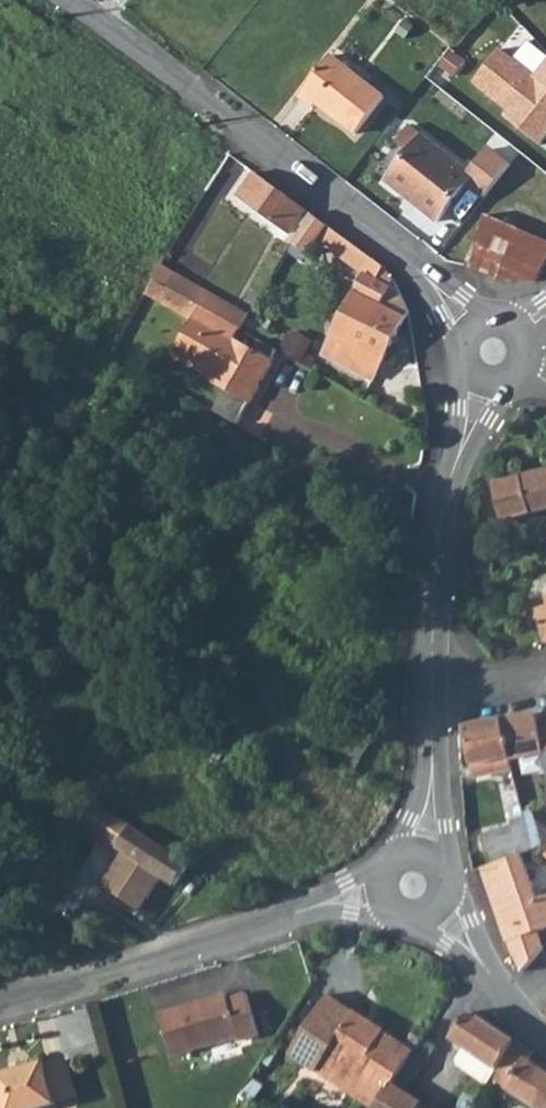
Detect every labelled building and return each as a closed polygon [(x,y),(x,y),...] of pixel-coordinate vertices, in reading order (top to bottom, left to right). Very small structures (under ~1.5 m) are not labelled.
[(475,79),(512,109),(507,114),(542,144),(545,140),(545,67),(539,75),(503,47),(475,79)] [(355,136),(383,99),(331,57),(299,97),(314,109),(317,106),(355,136)] [(469,179),(472,174),(410,125),(385,159),(397,169),(387,181),(437,220),(469,179)] [(492,150),(472,174),(469,179),(487,195),(511,165),(492,150)] [(311,213),(254,173),(238,195),(274,222),(284,211),(304,224),(311,213)] [(329,226),(311,213),(304,224),(293,243),(311,254),(319,241),(329,226)] [(487,215),(465,264),(499,279),(537,282),(545,265),(545,242),(487,215)] [(358,266),(365,253),(329,226),(319,241),(358,266)] [(367,271),(323,355),(374,382),(410,314),(409,308),(396,284),(381,265),(365,253),(358,266),(367,271)] [(242,330),(248,315),(162,267),(154,280),(170,289),(200,307),(242,330)] [(162,302),(170,289),(154,280),(153,279),(146,292),(162,302)] [(170,289),(162,302),(193,320),(200,307),(170,289)] [(272,363),(279,351),(242,330),(200,307),(193,320),(175,350),(193,361),(197,354),(219,368),(213,379),(224,387),(212,408),(239,423),(274,364),(272,363)] [(428,423),(418,425),(420,432),(429,430),(428,423)] [(503,524),(545,511),(545,471),(494,487),(503,524)] [(545,646),(545,597),(543,598),(545,609),(537,611),(545,646)] [(535,723),(535,719),(534,715),(501,720),(507,759),(542,753),(545,764),(545,770),(545,721),(535,723)] [(464,727),(470,766),(495,761),(497,772),(508,770),(507,759),(501,720),(476,725),(464,727)] [(508,770),(518,796),(532,790),(524,767),(545,764),(542,753),(507,759),(508,770)] [(497,772),(495,761),(470,766),(472,776),(497,772)] [(101,833),(99,836),(124,851),(102,887),(138,910),(161,876),(176,886),(189,865),(95,804),(84,822),(101,833)] [(522,808),(515,811),(516,817),(510,818),(511,825),(484,835),(494,863),(521,855),(537,849),(522,808)] [(494,863),(480,868),(486,885),(496,912),(498,911),(502,921),(500,923),(507,940),(509,939),(515,959),(525,973),(543,952),(537,930),(545,927),(545,894),(536,897),(521,855),(494,863)] [(186,999),(164,1009),(160,1010),(180,1058),(244,1031),(246,1036),(267,1027),(249,983),(230,991),(227,983),(204,992),(206,996),(188,1004),(186,999)] [(206,996),(204,992),(186,999),(188,1004),(206,996)] [(330,995),(291,1054),(372,1107),(373,1107),(414,1049),(330,995)] [(517,1043),(516,1042),(471,1012),(452,1041),(466,1050),(459,1060),(461,1068),(491,1087),(517,1043)] [(414,1049),(373,1107),(431,1107),(407,1093),(436,1046),(423,1037),(414,1049)] [(530,1060),(533,1053),(517,1043),(491,1087),(506,1097),(511,1090),(538,1107),(545,1107),(545,1071),(530,1060)] [(8,1102),(10,1107),(24,1107),(60,1096),(60,1095),(79,1088),(66,1051),(47,1057),(44,1050),(26,1056),(14,1060),(0,1064),(0,1105),(8,1102)] [(256,1078),(236,1107),(237,1107),(254,1107),(269,1086),(256,1078)]
